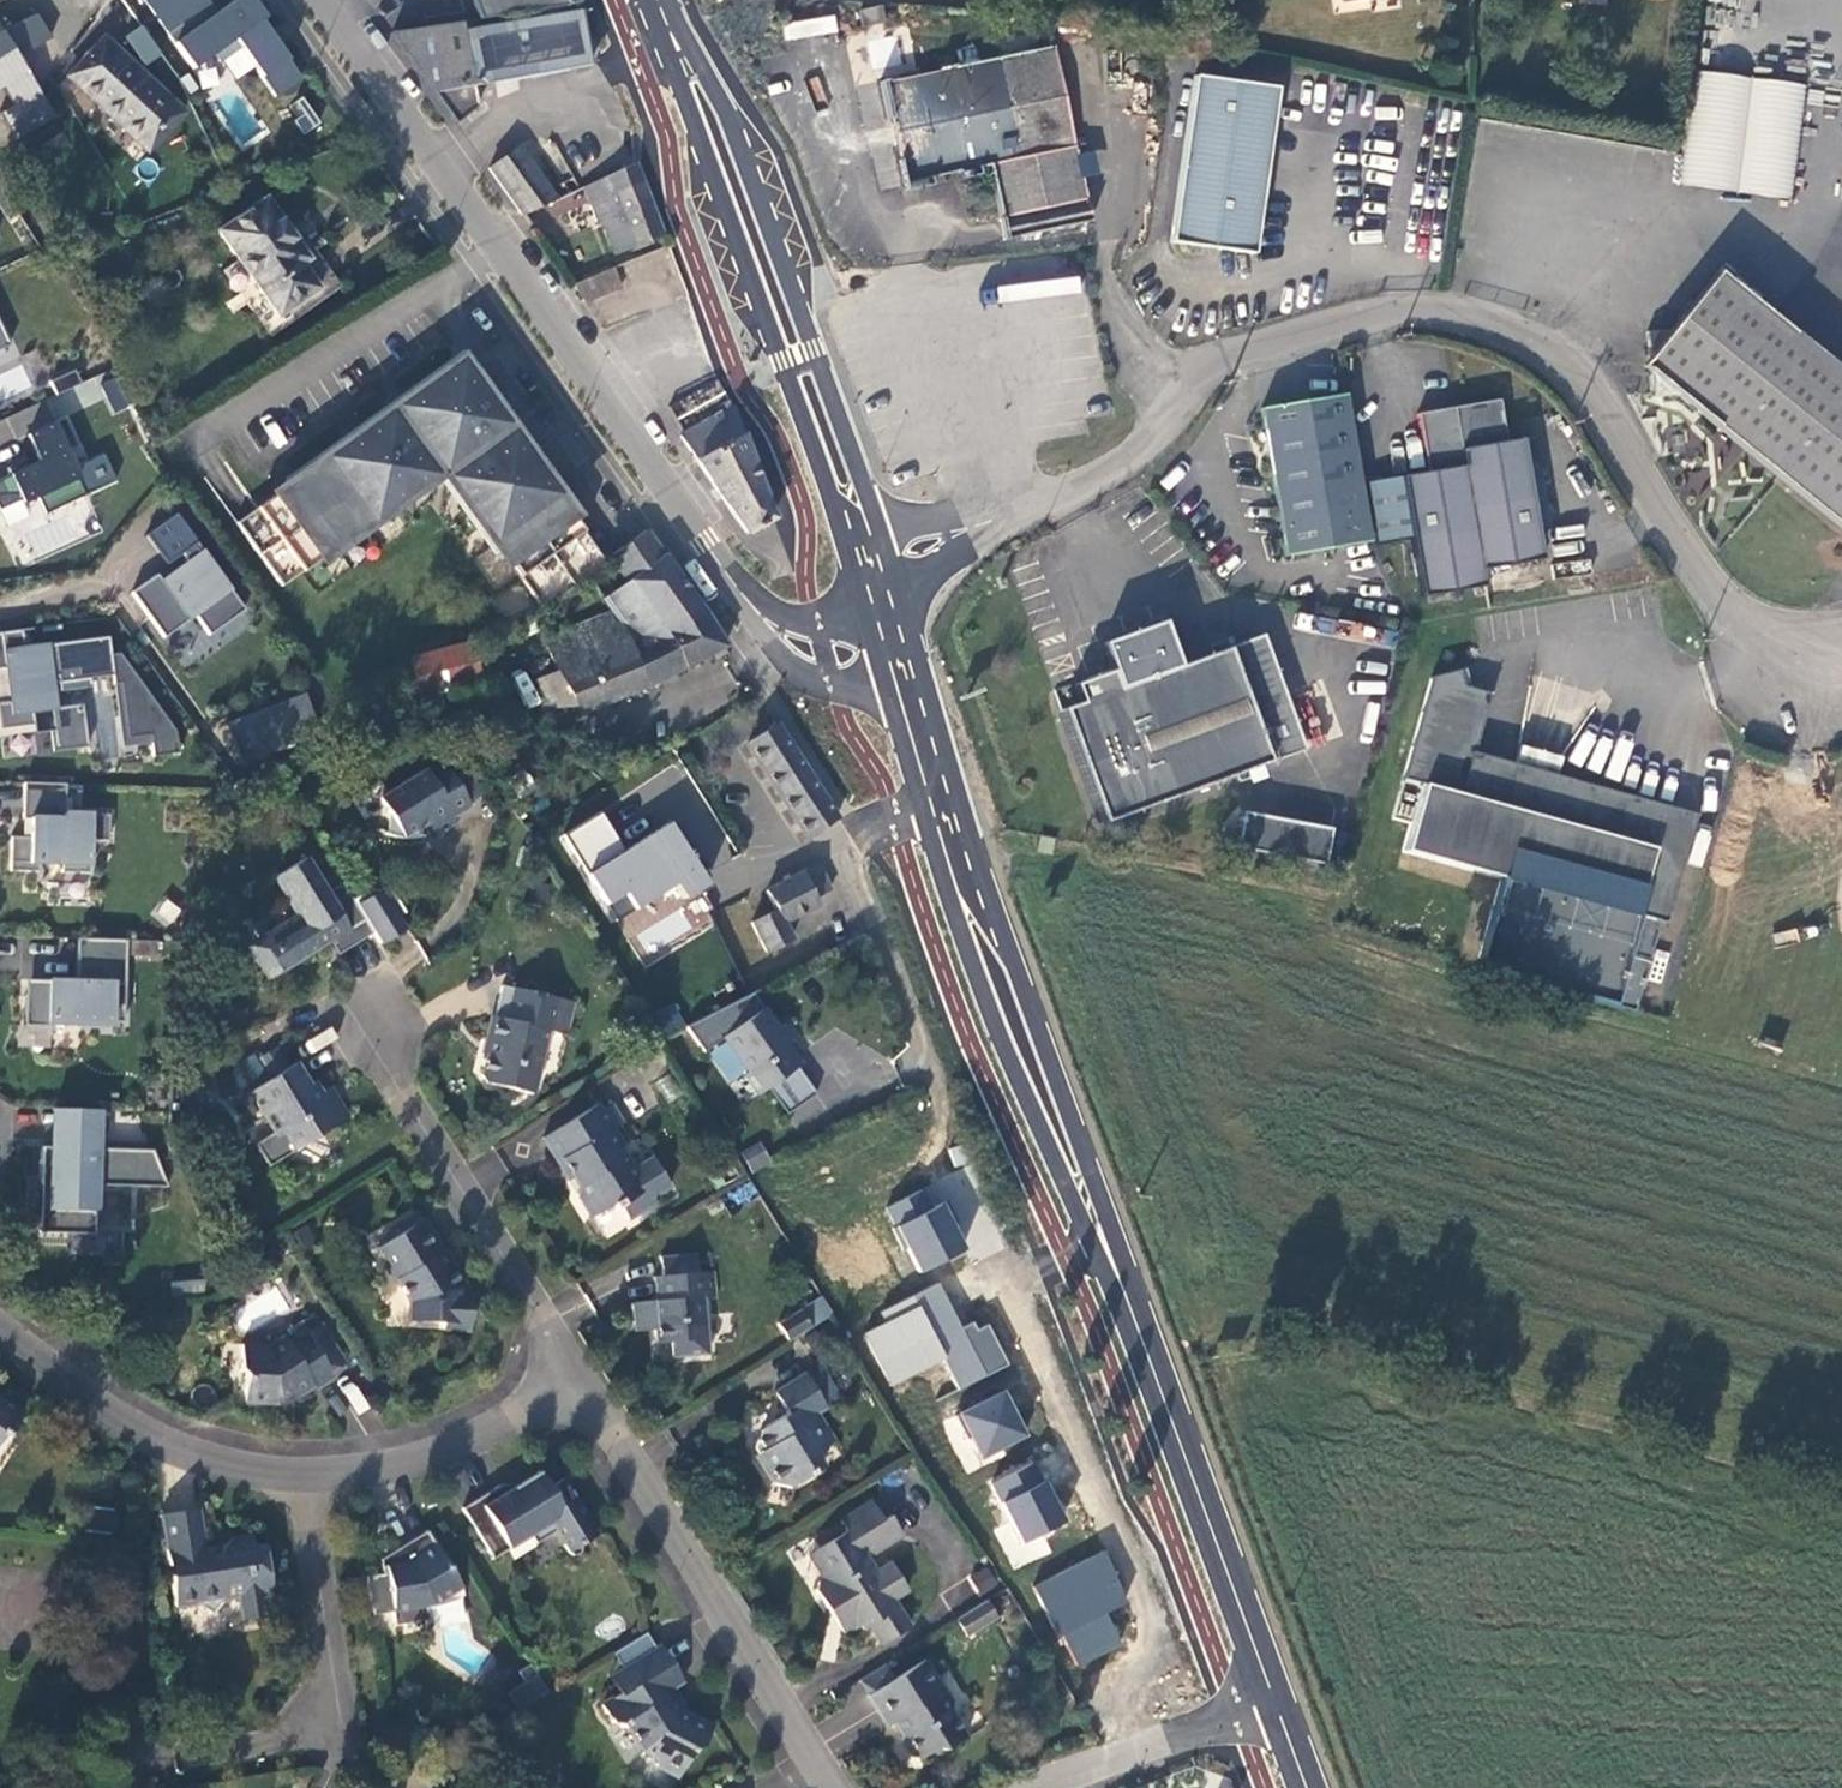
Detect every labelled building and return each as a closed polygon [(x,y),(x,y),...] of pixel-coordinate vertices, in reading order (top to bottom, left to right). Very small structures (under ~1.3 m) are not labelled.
[(191,68),(213,54),(219,63),(240,49),(275,96),(299,78),(260,23),(265,19),(253,0),(236,0),(217,14),(207,0),(144,0),(191,68)] [(480,19),(570,6),(568,0),(473,0),(480,19)] [(588,66),(578,10),(465,30),(463,22),(393,33),(456,123),(477,108),(472,86),(588,66)] [(1,31),(0,32),(0,89),(1,88),(11,106),(0,113),(0,115),(16,140),(53,117),(17,60),(50,37),(35,15),(1,31)] [(870,42),(878,71),(902,65),(894,35),(870,42)] [(148,151),(183,113),(103,39),(68,77),(148,151)] [(960,65),(882,81),(891,126),(895,143),(903,183),(990,165),(1001,218),(1000,219),(1004,238),(1091,220),(1054,45),(960,65)] [(1693,71),(1678,184),(1789,199),(1803,87),(1693,71)] [(1276,87),(1194,75),(1171,241),(1253,252),(1276,87)] [(303,95),(286,106),(304,133),(320,122),(303,95)] [(523,216),(556,200),(519,149),(489,170),(523,216)] [(614,254),(661,235),(633,164),(583,188),(598,225),(603,223),(614,254)] [(239,263),(278,317),(318,288),(301,265),(309,260),(265,197),(217,231),(239,263)] [(621,287),(613,268),(572,285),(584,302),(621,287)] [(1640,365),(1651,374),(1653,397),(1676,395),(1703,416),(1841,529),(1841,374),(1716,272),(1670,329),(1646,331),(1649,355),(1640,365)] [(9,346),(0,326),(0,350),(9,346)] [(257,510),(303,573),(442,474),(538,607),(559,596),(603,565),(460,365),(257,510)] [(73,370),(49,382),(55,396),(80,384),(73,370)] [(1344,395),(1261,409),(1286,556),(1344,547),(1369,542),(1344,395)] [(746,534),(773,519),(742,435),(728,400),(720,405),(723,411),(680,436),(696,461),(746,534)] [(1481,570),(1542,559),(1522,440),(1505,443),(1498,401),(1417,415),(1427,473),(1401,477),(1421,597),(1484,586),(1481,570)] [(27,435),(39,461),(29,466),(26,461),(7,470),(9,475),(0,479),(0,510),(21,500),(22,503),(36,497),(44,514),(85,495),(52,424),(27,435)] [(1411,538),(1401,479),(1367,485),(1377,544),(1411,538)] [(303,573),(257,510),(237,525),(282,588),(303,573)] [(174,514),(145,535),(166,565),(181,554),(186,562),(160,580),(156,575),(130,593),(163,638),(194,616),(208,635),(243,610),(174,514)] [(627,582),(663,557),(647,534),(611,559),(627,582)] [(724,647),(702,612),(663,557),(627,582),(610,612),(611,613),(544,640),(558,671),(535,680),(551,708),(574,707),(578,715),(649,687),(724,647)] [(1265,763),(1224,649),(1177,667),(1161,622),(1100,644),(1108,671),(1069,685),(1076,702),(1057,709),(1098,823),(1221,779),(1241,772),(1255,767),(1265,763)] [(113,676),(108,637),(23,648),(21,630),(0,633),(0,669),(3,669),(7,702),(0,703),(0,729),(32,725),(33,734),(55,731),(57,746),(88,741),(83,704),(56,708),(55,696),(40,698),(37,679),(52,677),(57,677),(59,692),(91,688),(89,679),(113,676)] [(1262,636),(1224,649),(1265,763),(1302,750),(1262,636)] [(420,697),(479,682),(470,642),(410,657),(420,697)] [(1561,778),(1514,765),(1473,754),(1489,694),(1463,687),(1459,670),(1431,677),(1392,819),(1410,824),(1403,852),(1499,879),(1474,966),(1631,1013),(1657,922),(1664,924),(1695,815),(1561,778)] [(52,677),(37,679),(40,698),(55,696),(52,677)] [(303,693),(225,723),(240,763),(318,733),(303,693)] [(809,837),(837,818),(776,725),(748,744),(809,837)] [(1519,747),(1514,765),(1561,778),(1566,760),(1519,747)] [(459,757),(445,766),(457,785),(472,776),(459,757)] [(421,838),(424,837),(424,836),(421,837),(422,824),(428,824),(436,836),(457,823),(454,818),(471,807),(469,804),(457,785),(445,766),(443,763),(427,773),(425,770),(379,800),(389,815),(388,835),(385,834),(384,835),(403,839),(421,838)] [(1241,772),(1221,779),(1224,787),(1244,780),(1241,772)] [(472,776),(457,785),(469,804),(483,795),(472,776)] [(65,784),(23,783),(22,819),(29,819),(29,838),(22,838),(10,837),(10,871),(38,872),(38,863),(61,864),(61,873),(89,873),(90,840),(108,841),(109,815),(64,813),(65,784)] [(1330,829),(1241,812),(1235,849),(1324,865),(1330,829)] [(705,884),(668,823),(620,852),(598,815),(564,836),(587,874),(605,903),(624,892),(634,908),(674,884),(682,898),(705,884)] [(1048,839),(1034,836),(1032,851),(1045,854),(1048,839)] [(267,941),(271,948),(255,958),(268,980),(330,941),(338,954),(372,933),(352,901),(341,883),(325,892),(304,858),(275,876),(300,915),(268,935),(267,941)] [(814,899),(831,891),(818,864),(801,873),(801,874),(767,891),(776,910),(752,922),(760,938),(766,952),(792,940),(783,923),(817,905),(814,899)] [(372,933),(379,943),(404,928),(381,891),(372,890),(366,893),(352,901),(372,933)] [(152,914),(168,927),(181,910),(165,898),(152,914)] [(271,948),(267,941),(264,937),(248,947),(255,958),(271,948)] [(126,940),(77,939),(75,981),(31,980),(31,994),(25,994),(24,1026),(49,1027),(49,1020),(78,1021),(78,1028),(103,1028),(103,1022),(124,1022),(126,940)] [(481,1076),(485,1084),(532,1094),(546,1032),(555,1034),(563,1001),(511,989),(503,1020),(491,1017),(486,1041),(492,1042),(489,1055),(486,1054),(481,1076)] [(702,1051),(763,1009),(753,995),(687,1028),(702,1051)] [(575,1004),(563,1001),(555,1034),(567,1036),(575,1004)] [(763,1009),(723,1037),(748,1072),(744,1076),(758,1096),(768,1089),(787,1116),(816,1095),(797,1068),(801,1065),(763,1009)] [(253,1145),(267,1168),(347,1118),(329,1088),(316,1096),(296,1063),(248,1093),(273,1132),(253,1145)] [(670,1074),(656,1082),(666,1102),(681,1095),(670,1074)] [(201,1080),(180,1081),(181,1101),(202,1100),(201,1080)] [(611,1105),(601,1111),(596,1104),(541,1138),(557,1163),(560,1161),(577,1188),(576,1193),(591,1218),(610,1206),(613,1210),(619,1206),(627,1219),(652,1204),(649,1198),(669,1186),(651,1157),(631,1169),(618,1148),(622,1146),(613,1130),(623,1124),(611,1105)] [(99,1110),(52,1109),(51,1147),(42,1147),(41,1184),(49,1184),(48,1233),(95,1234),(96,1185),(167,1187),(158,1150),(97,1149),(99,1110)] [(752,1172),(771,1162),(760,1140),(741,1151),(752,1172)] [(49,1184),(41,1184),(40,1233),(48,1233),(49,1184)] [(934,1208),(923,1190),(887,1208),(897,1227),(893,1228),(904,1251),(907,1249),(920,1273),(966,1249),(953,1224),(958,1222),(946,1201),(934,1208)] [(438,1255),(443,1252),(423,1220),(421,1221),(416,1213),(388,1231),(393,1238),(379,1247),(376,1249),(384,1260),(382,1268),(388,1278),(396,1280),(409,1301),(408,1322),(443,1324),(443,1330),(469,1331),(471,1296),(467,1296),(467,1290),(454,1270),(449,1273),(438,1255)] [(374,1239),(379,1247),(393,1238),(388,1231),(374,1239)] [(661,1257),(663,1274),(698,1269),(696,1252),(661,1257)] [(715,1297),(713,1272),(654,1277),(656,1301),(641,1302),(643,1323),(654,1322),(656,1343),(669,1342),(678,1341),(679,1356),(708,1353),(703,1298),(715,1297)] [(890,1386),(941,1358),(957,1390),(1006,1365),(986,1325),(974,1331),(971,1323),(959,1330),(935,1283),(877,1313),(884,1323),(862,1334),(890,1386)] [(800,1309),(811,1327),(831,1315),(820,1297),(800,1309)] [(811,1327),(800,1309),(777,1324),(788,1342),(811,1327)] [(347,1365),(321,1324),(306,1333),(331,1374),(347,1365)] [(335,1379),(331,1374),(306,1333),(288,1345),(284,1338),(270,1347),(242,1346),(241,1370),(246,1376),(245,1402),(277,1404),(292,1395),(293,1398),(312,1386),(315,1391),(335,1379)] [(679,1356),(678,1341),(669,1342),(670,1357),(679,1356)] [(839,1399),(823,1372),(808,1381),(824,1408),(839,1399)] [(815,1414),(824,1408),(804,1374),(773,1393),(786,1414),(759,1431),(757,1441),(763,1452),(755,1457),(772,1485),(790,1489),(822,1468),(814,1455),(833,1443),(815,1414)] [(955,1414),(978,1459),(1023,1436),(1000,1390),(955,1414)] [(2,1433),(10,1431),(21,1412),(0,1399),(0,1437),(2,1433)] [(989,1484),(1020,1544),(1062,1522),(1030,1463),(989,1484)] [(563,1479),(552,1486),(547,1476),(519,1494),(513,1487),(509,1486),(500,1486),(461,1509),(492,1559),(529,1536),(535,1545),(555,1533),(570,1555),(575,1556),(578,1555),(581,1551),(580,1546),(598,1535),(563,1479)] [(838,1610),(836,1618),(859,1623),(863,1629),(869,1625),(881,1644),(909,1627),(891,1598),(906,1589),(890,1563),(875,1573),(865,1556),(901,1534),(890,1516),(883,1520),(871,1502),(840,1521),(846,1531),(808,1554),(823,1578),(817,1582),(815,1590),(826,1608),(838,1610)] [(250,1534),(230,1538),(215,1557),(204,1549),(203,1542),(197,1508),(160,1514),(168,1565),(172,1564),(174,1575),(170,1575),(175,1607),(197,1603),(210,1612),(220,1599),(237,1596),(241,1619),(266,1615),(263,1592),(271,1591),(264,1544),(252,1546),(250,1534)] [(443,1600),(466,1596),(426,1532),(397,1550),(400,1564),(382,1567),(383,1574),(367,1577),(373,1616),(392,1613),(394,1626),(405,1624),(406,1630),(419,1628),(418,1622),(429,1621),(427,1607),(434,1606),(443,1600)] [(382,1567),(400,1564),(397,1550),(381,1560),(382,1567)] [(1102,1550),(1031,1586),(1075,1666),(1118,1645),(1103,1613),(1123,1604),(1102,1550)] [(969,1577),(980,1595),(996,1586),(984,1568),(969,1577)] [(965,1636),(996,1617),(986,1600),(955,1619),(965,1636)] [(842,1633),(859,1623),(836,1618),(838,1610),(826,1608),(842,1633)] [(621,1668),(654,1648),(645,1632),(612,1653),(621,1668)] [(666,1692),(682,1683),(659,1645),(621,1669),(631,1686),(619,1694),(600,1705),(611,1722),(619,1724),(621,1728),(626,1725),(643,1752),(655,1758),(657,1766),(679,1777),(694,1749),(702,1746),(712,1726),(676,1708),(666,1692)] [(952,1703),(925,1659),(867,1695),(887,1726),(896,1721),(902,1731),(901,1740),(914,1761),(919,1758),(936,1748),(944,1750),(966,1737),(950,1711),(952,1703)] [(608,1676),(619,1694),(631,1686),(621,1669),(608,1676)]
